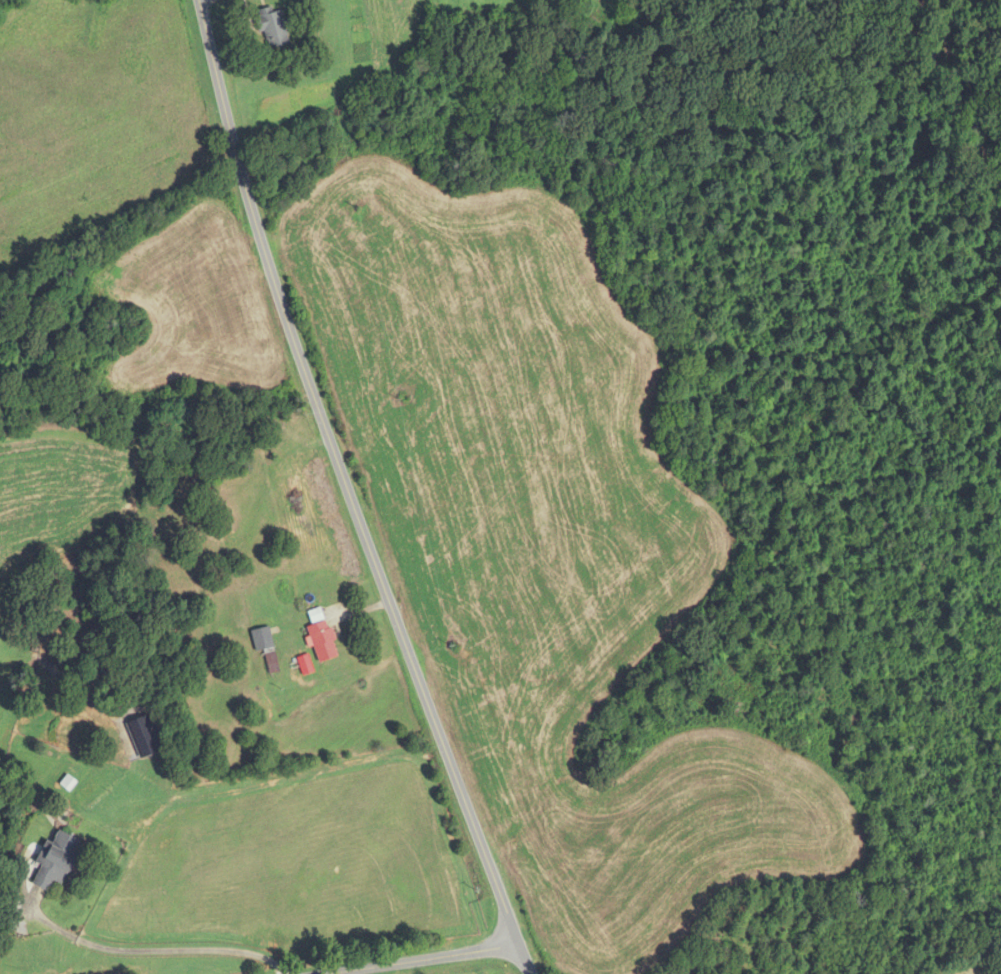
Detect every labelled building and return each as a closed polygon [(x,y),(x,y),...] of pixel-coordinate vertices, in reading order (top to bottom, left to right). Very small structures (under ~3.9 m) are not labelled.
[(273,13),(270,7),(256,12),(269,50),(290,43),(279,11),(273,13)] [(335,658),(322,609),(308,612),(312,626),(307,627),(317,663),(335,658)] [(255,653),(274,648),(268,627),(250,632),(255,653)] [(126,724),(140,759),(159,752),(145,717),(126,724)] [(61,886),(75,857),(72,856),(79,843),(54,830),(36,865),(41,867),(31,886),(46,893),(52,882),(61,886)]
